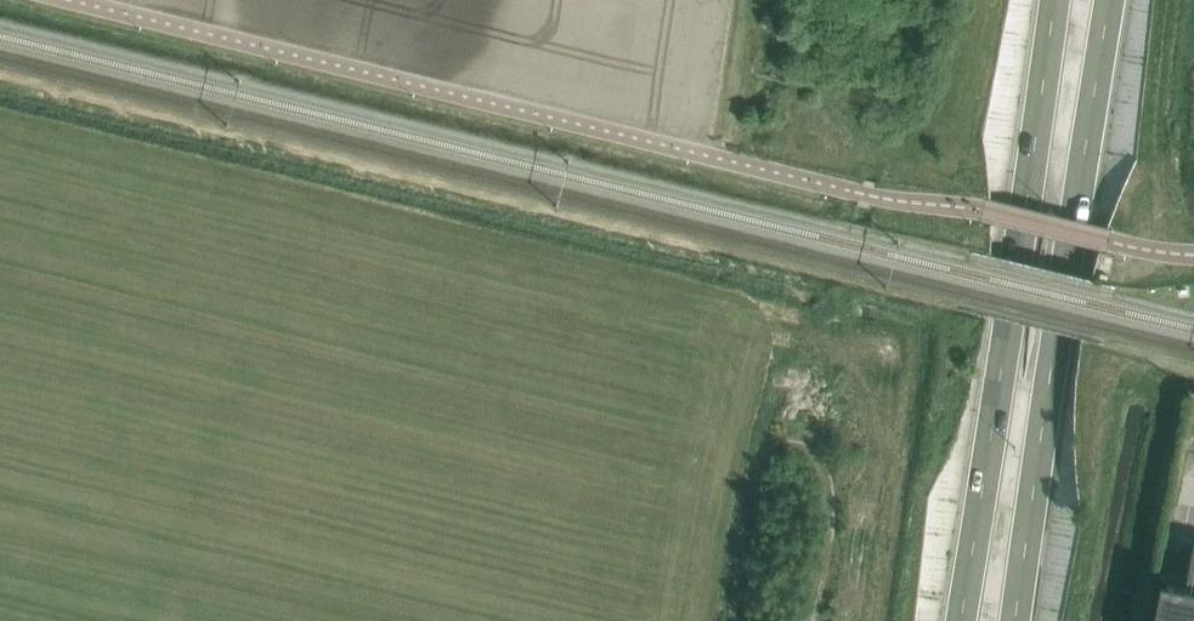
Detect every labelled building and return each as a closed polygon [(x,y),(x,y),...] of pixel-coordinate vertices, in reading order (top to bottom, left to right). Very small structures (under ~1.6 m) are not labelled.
[(1160,620),(1193,620),(1193,544),(1192,544),(1184,586),(1167,583),(1160,620)]
